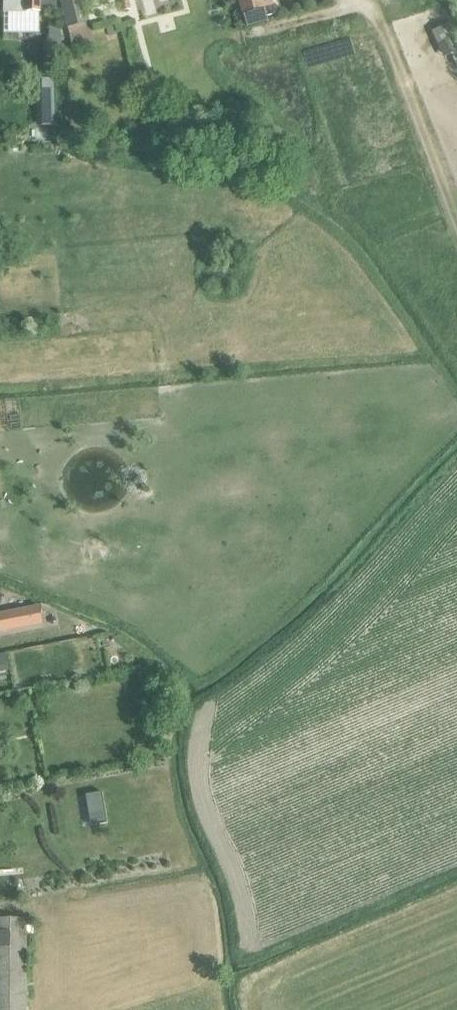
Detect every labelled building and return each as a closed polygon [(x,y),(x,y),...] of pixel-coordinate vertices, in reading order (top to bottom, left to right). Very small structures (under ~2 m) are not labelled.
[(41,13),(41,0),(24,0),(24,13),(41,13)] [(68,27),(85,23),(79,0),(61,0),(68,27)] [(121,12),(130,10),(127,0),(118,0),(121,12)] [(243,15),(264,9),(262,0),(239,0),(243,15)] [(432,31),(443,55),(456,49),(456,37),(451,23),(432,31)] [(48,28),(48,45),(59,46),(59,28),(57,28),(48,28)] [(42,106),(36,106),(37,126),(54,125),(53,80),(42,80),(42,106)] [(446,236),(438,240),(442,250),(451,246),(446,236)] [(39,606),(15,610),(18,624),(42,620),(39,606)] [(101,792),(85,795),(87,805),(102,802),(101,792)] [(26,919),(0,919),(0,1009),(26,1009),(26,919)]
